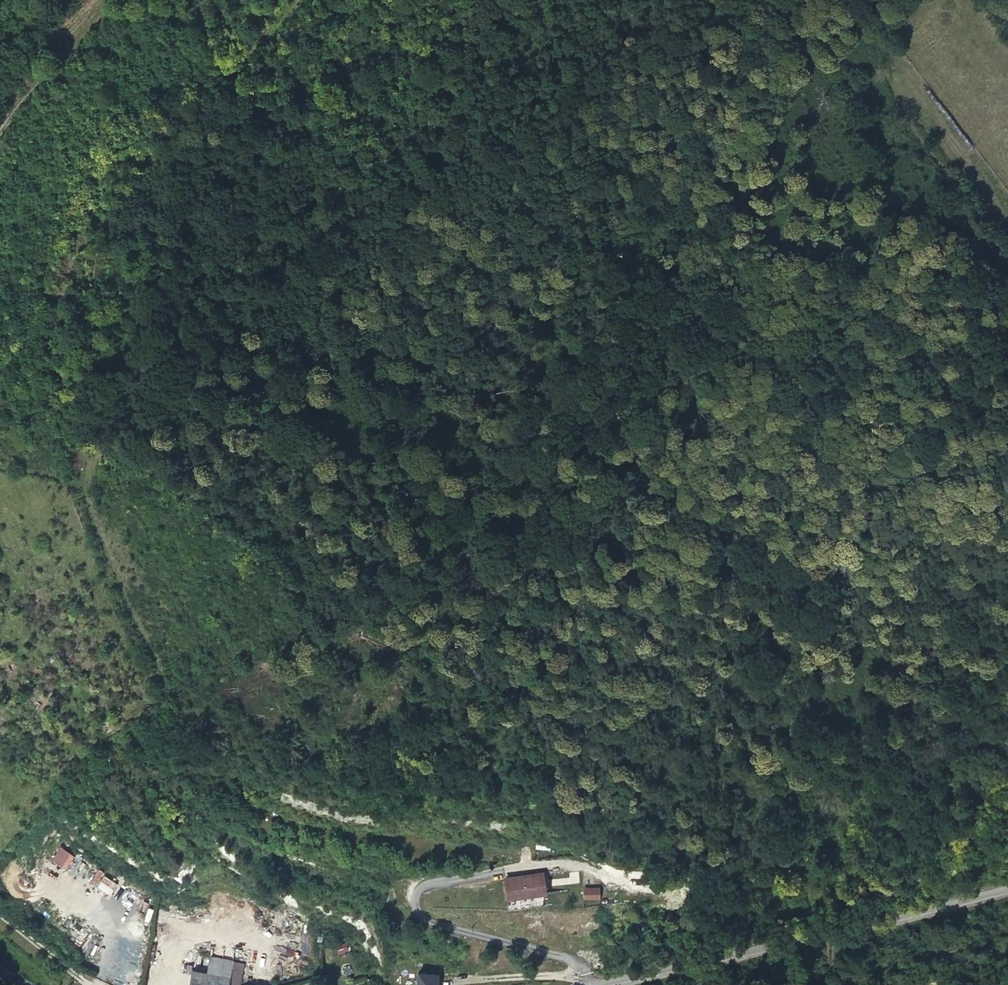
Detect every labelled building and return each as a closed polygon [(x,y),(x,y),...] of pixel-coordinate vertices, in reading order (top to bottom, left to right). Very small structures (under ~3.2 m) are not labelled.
[(93,872),(73,860),(75,856),(60,847),(52,859),(87,881),(93,872)] [(540,868),(507,874),(510,893),(543,887),(540,868)] [(581,896),(598,897),(598,885),(581,885),(581,896)] [(193,984),(232,984),(234,971),(197,966),(193,984)] [(359,984),(367,984),(369,972),(360,972),(359,984)]
